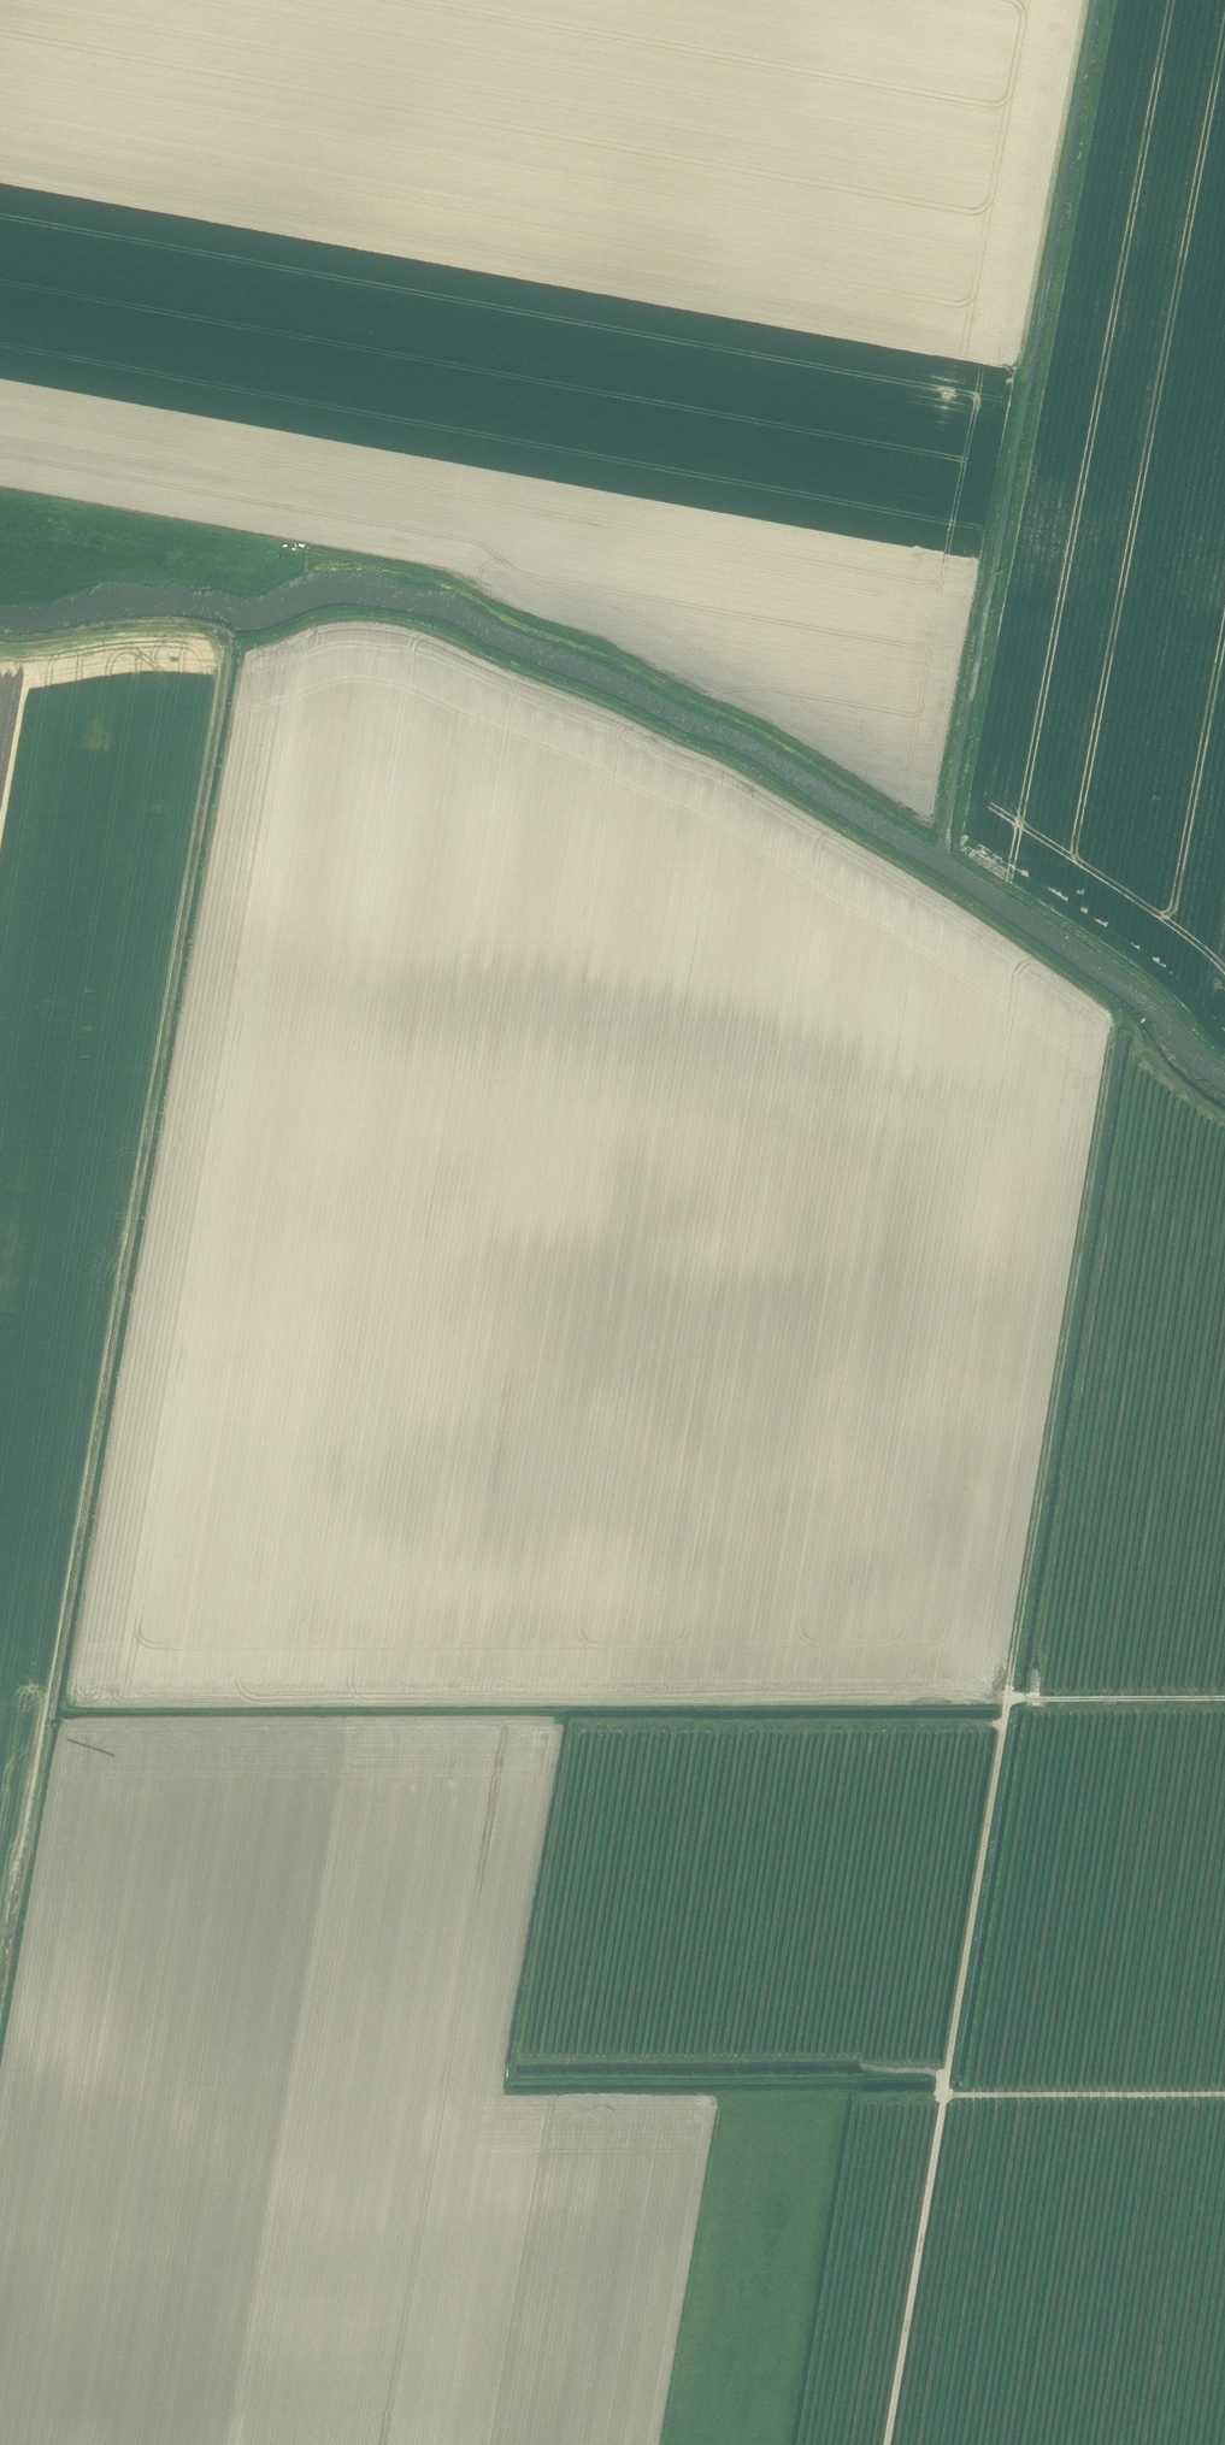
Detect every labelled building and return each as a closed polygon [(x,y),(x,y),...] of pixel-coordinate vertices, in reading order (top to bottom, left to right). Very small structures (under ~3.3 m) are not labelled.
[(1035,1690),(1039,1668),(1032,1667),(1028,1689),(1035,1690)]
